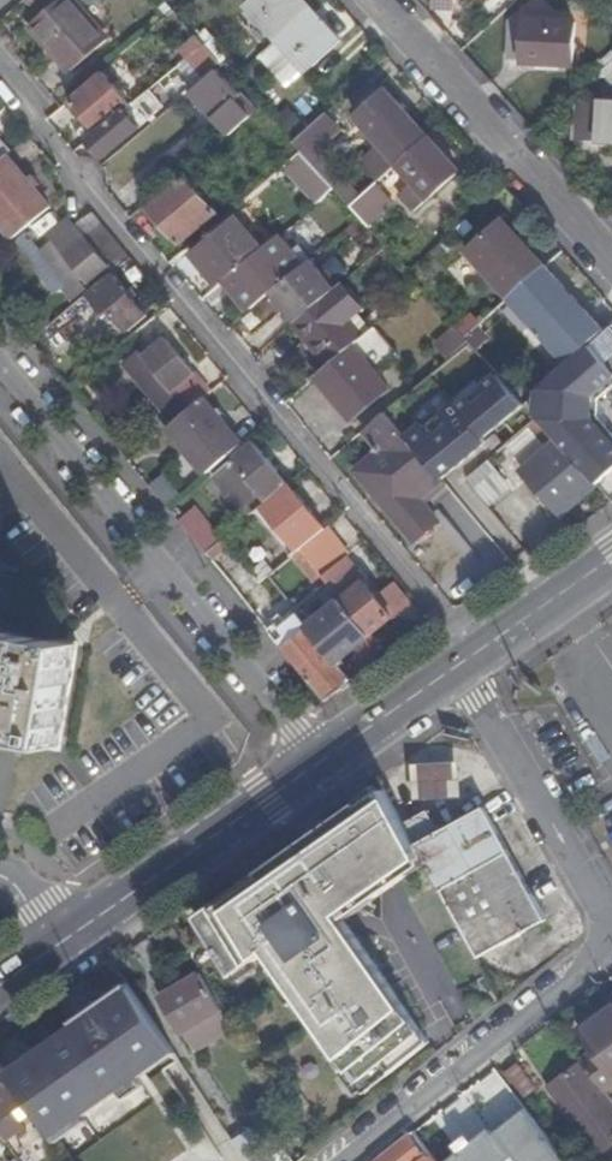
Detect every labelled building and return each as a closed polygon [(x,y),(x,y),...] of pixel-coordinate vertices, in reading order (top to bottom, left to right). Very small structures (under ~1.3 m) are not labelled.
[(24,30),(64,77),(107,39),(73,0),(58,0),(24,30)] [(244,5),(257,19),(278,0),(250,0),(244,5)] [(304,13),(292,0),(278,0),(257,19),(275,39),(304,13)] [(310,8),(303,0),(292,0),(304,13),(310,8)] [(340,39),(310,8),(304,13),(321,31),(292,57),(305,71),(340,39)] [(321,31),(304,13),(275,39),(292,57),(321,31)] [(506,60),(570,63),(572,22),(517,19),(516,29),(508,29),(506,60)] [(199,42),(194,36),(177,52),(182,57),(199,42)] [(200,77),(217,62),(199,42),(182,57),(200,77)] [(601,70),(609,78),(611,75),(611,60),(601,70)] [(212,70),(186,92),(194,101),(200,103),(207,97),(220,112),(212,119),(227,136),(249,118),(253,114),(212,70)] [(99,72),(68,100),(94,132),(122,109),(127,104),(99,72)] [(149,88),(131,102),(145,120),(163,107),(149,88)] [(599,116),(600,100),(578,111),(576,140),(597,141),(599,116)] [(600,100),(599,116),(611,117),(611,100),(600,100)] [(387,130),(406,113),(396,101),(376,119),(387,130)] [(299,152),(290,142),(274,123),(260,108),(253,114),(249,118),(262,133),(288,162),(299,152)] [(122,109),(94,132),(86,139),(102,158),(138,127),(122,109)] [(336,130),(322,113),(290,142),(299,152),(314,169),(323,161),(313,150),(336,130)] [(398,163),(428,137),(406,113),(387,130),(376,119),(367,128),(398,163)] [(611,142),(611,117),(599,116),(597,141),(611,142)] [(155,165),(170,183),(181,174),(205,154),(190,136),(155,165)] [(448,159),(428,137),(398,163),(416,183),(404,194),(415,206),(426,196),(427,197),(439,187),(429,176),(448,159)] [(332,189),(314,169),(299,152),(288,162),(284,166),(316,202),(332,189)] [(10,240),(48,208),(5,155),(0,159),(0,227),(10,240)] [(457,170),(448,159),(429,176),(439,187),(457,170)] [(181,174),(170,183),(174,187),(148,209),(179,244),(215,213),(181,174)] [(348,207),(357,218),(383,195),(374,185),(348,207)] [(94,209),(78,221),(114,266),(130,254),(94,209)] [(215,287),(220,283),(259,251),(230,217),(187,254),(215,287)] [(108,268),(71,224),(42,248),(39,251),(61,278),(75,267),(80,273),(71,282),(80,292),(108,268)] [(42,248),(29,231),(16,242),(56,293),(61,289),(71,302),(80,292),(71,282),(80,273),(75,267),(61,278),(39,251),(42,248)] [(540,271),(545,266),(514,232),(480,263),(492,276),(521,250),(540,271)] [(247,312),(258,302),(299,268),(273,239),(259,251),(220,283),(247,312)] [(510,297),(540,271),(521,250),(492,276),(510,297)] [(258,302),(284,331),(334,289),(309,259),(299,268),(258,302)] [(573,298),(545,266),(540,271),(556,289),(526,315),(539,329),(573,298)] [(556,289),(540,271),(510,297),(526,315),(556,289)] [(146,316),(113,275),(90,294),(106,316),(111,312),(127,331),(146,316)] [(284,331),(319,372),(371,328),(355,310),(360,306),(340,284),(334,289),(284,331)] [(573,298),(539,329),(568,362),(603,331),(573,298)] [(77,308),(53,330),(74,352),(97,329),(77,308)] [(319,372),(314,376),(351,420),(388,389),(376,376),(399,357),(373,326),(371,328),(319,372)] [(524,404),(526,407),(548,432),(555,440),(596,485),(611,470),(611,433),(597,416),(597,399),(611,386),(611,326),(524,404)] [(447,358),(465,342),(452,328),(433,344),(446,358),(447,358)] [(127,365),(173,421),(201,398),(208,392),(165,339),(157,345),(154,342),(127,365)] [(457,369),(477,352),(467,341),(465,342),(447,358),(457,369)] [(419,453),(440,477),(485,437),(482,434),(520,400),(499,377),(461,410),(455,403),(410,443),(419,453)] [(165,428),(205,473),(239,445),(201,398),(173,421),(169,425),(165,428)] [(548,432),(526,407),(516,416),(538,441),(548,432)] [(414,540),(433,525),(392,475),(419,453),(410,443),(383,411),(362,429),(379,450),(355,469),(414,540)] [(137,432),(147,443),(165,428),(169,425),(158,414),(137,432)] [(561,516),(596,485),(555,440),(521,471),(561,516)] [(212,476),(246,518),(253,512),(287,484),(252,442),(212,476)] [(419,498),(441,480),(440,477),(419,453),(392,475),(433,525),(438,521),(419,498)] [(289,556),(299,549),(318,533),(305,517),(310,512),(290,488),(287,484),(253,512),(256,517),(289,556)] [(171,485),(159,495),(166,505),(179,495),(171,485)] [(310,512),(305,517),(318,533),(323,529),(310,512)] [(340,600),(368,635),(392,615),(389,612),(394,608),(387,599),(382,603),(323,529),(318,533),(299,549),(340,600)] [(203,552),(235,591),(254,574),(236,552),(223,536),(203,552)] [(236,552),(254,574),(259,580),(273,570),(249,541),(236,552)] [(370,670),(388,658),(368,635),(340,600),(281,647),(326,701),(353,682),(336,661),(360,641),(364,646),(356,654),(370,670)] [(0,630),(0,737),(59,747),(76,643),(0,630)] [(282,650),(268,661),(292,691),(306,679),(282,650)] [(459,763),(411,766),(413,802),(461,800),(459,763)] [(427,811),(402,824),(444,901),(449,910),(456,923),(476,959),(544,921),(484,809),(439,833),(427,811)] [(365,1093),(428,1042),(339,916),(380,888),(379,879),(345,815),(315,835),(314,834),(196,917),(232,978),(266,953),(298,999),(294,1001),(344,1071),(347,1069),(361,1089),(365,1093)] [(233,1028),(200,974),(182,984),(172,990),(174,994),(163,1000),(193,1052),(233,1028)] [(36,1113),(53,1138),(145,1074),(140,1066),(168,1047),(127,986),(97,1006),(102,1013),(9,1078),(36,1113)] [(174,994),(172,990),(160,997),(163,1000),(174,994)] [(6,1073),(9,1078),(102,1013),(97,1006),(66,1027),(67,1030),(6,1073)] [(592,1022),(611,1048),(611,1006),(592,1022)] [(581,1061),(583,1064),(603,1090),(611,1083),(611,1048),(592,1022),(580,1030),(595,1050),(581,1061)] [(140,1066),(145,1074),(173,1054),(168,1047),(140,1066)] [(536,1089),(516,1064),(504,1073),(523,1099),(536,1089)] [(583,1064),(549,1091),(577,1128),(578,1127),(600,1155),(611,1145),(611,1101),(603,1090),(583,1064)] [(2,1138),(6,1143),(26,1129),(21,1124),(36,1113),(9,1078),(6,1073),(0,1065),(0,1138),(2,1138)] [(411,1133),(433,1160),(446,1160),(437,1149),(462,1128),(444,1106),(411,1133)] [(375,1160),(433,1160),(411,1133),(375,1160)] [(268,1154),(273,1160),(291,1160),(280,1146),(268,1154)]
